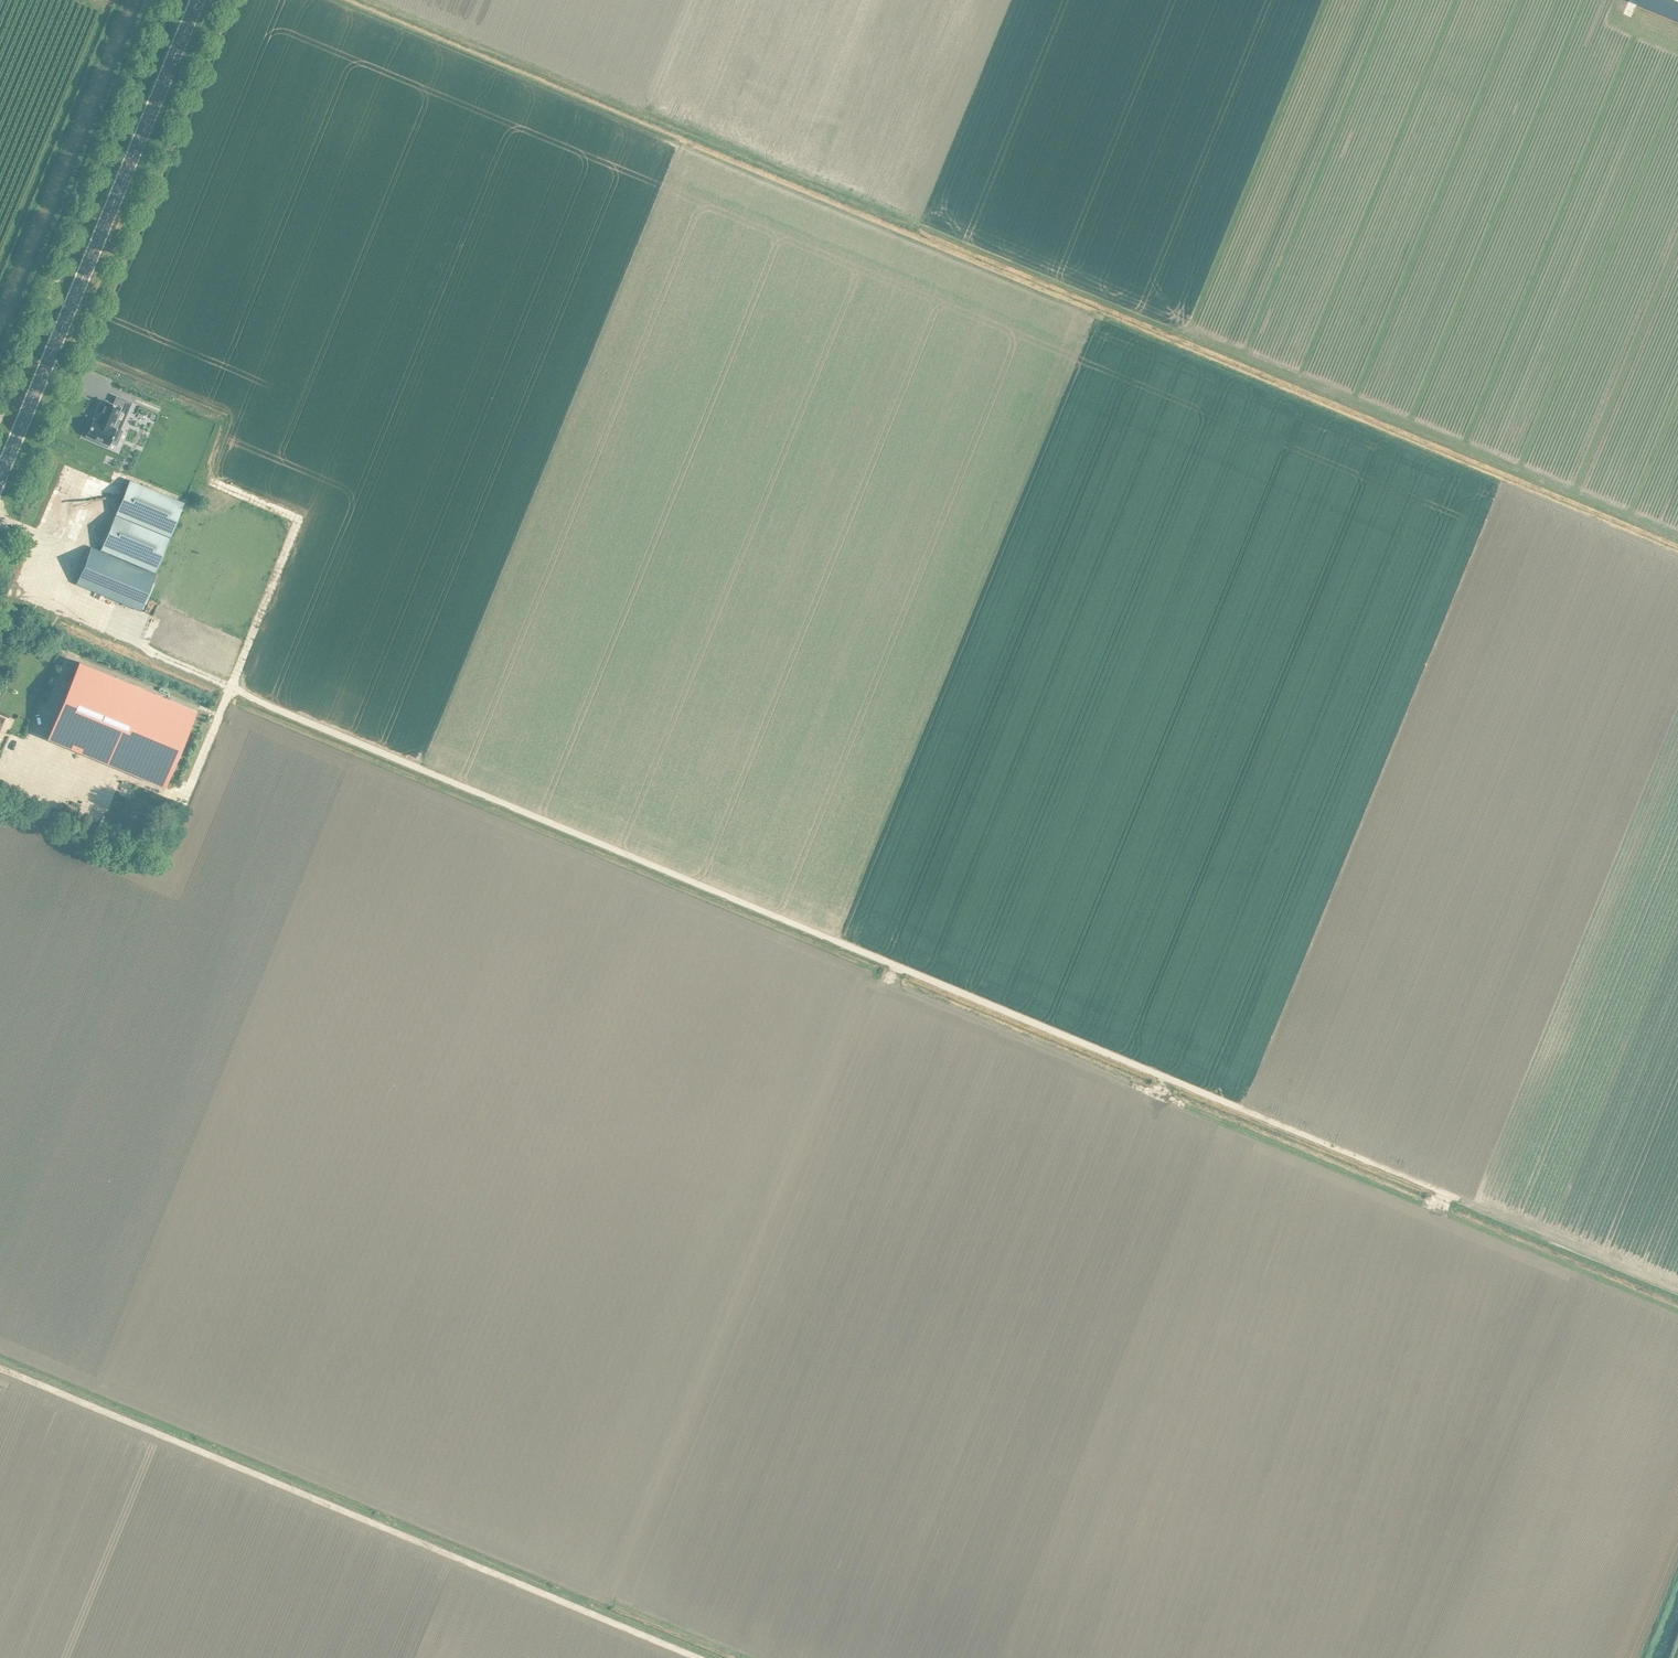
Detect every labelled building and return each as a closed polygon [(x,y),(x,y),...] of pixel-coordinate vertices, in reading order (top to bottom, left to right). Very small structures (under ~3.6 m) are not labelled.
[(1637,3),(1677,21),(1677,0),(1638,0),(1637,3)] [(93,419),(86,435),(109,445),(110,443),(116,429),(112,427),(120,407),(113,404),(106,401),(97,421),(93,419)] [(100,549),(155,572),(184,503),(129,480),(100,549)] [(91,514),(98,497),(69,485),(62,502),(91,514)] [(76,584),(139,610),(154,574),(91,548),(76,584)] [(78,662),(47,738),(164,787),(196,710),(78,662)] [(1436,1202),(1442,1204),(1445,1195),(1439,1193),(1436,1202)] [(1601,1256),(1599,1262),(1609,1265),(1611,1260),(1601,1256)]
